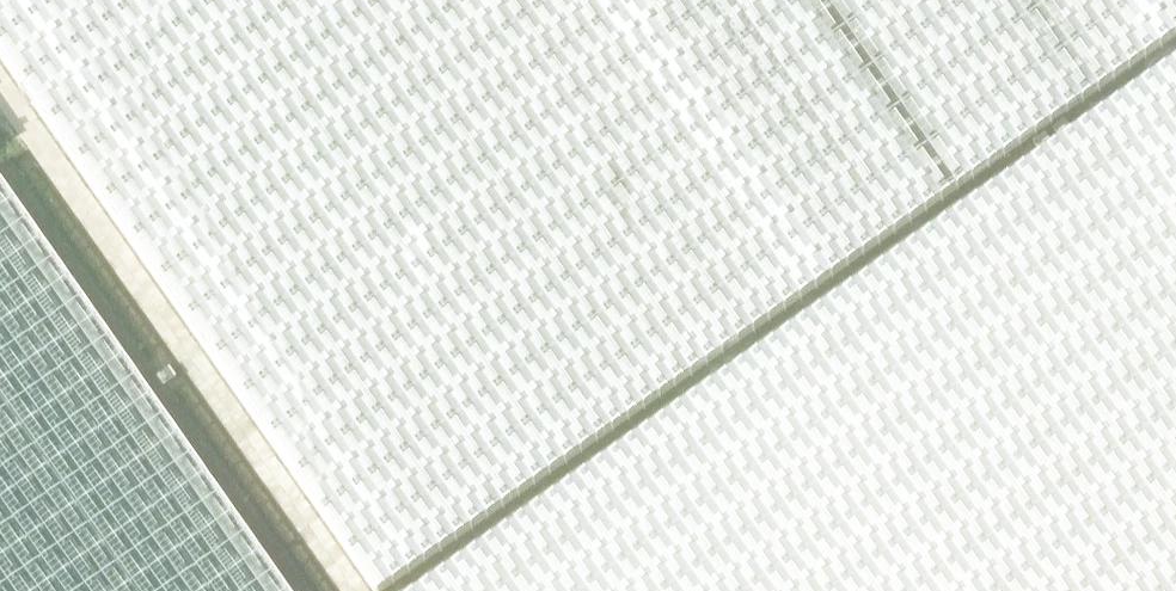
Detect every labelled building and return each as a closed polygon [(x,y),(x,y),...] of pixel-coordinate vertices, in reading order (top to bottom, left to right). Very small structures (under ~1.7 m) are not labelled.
[(166,294),(373,590),(383,590),(1175,36),(1175,0),(0,0),(0,58),(166,294)] [(419,590),(1175,590),(1175,61),(419,590)] [(0,184),(0,590),(285,590),(0,184)]
